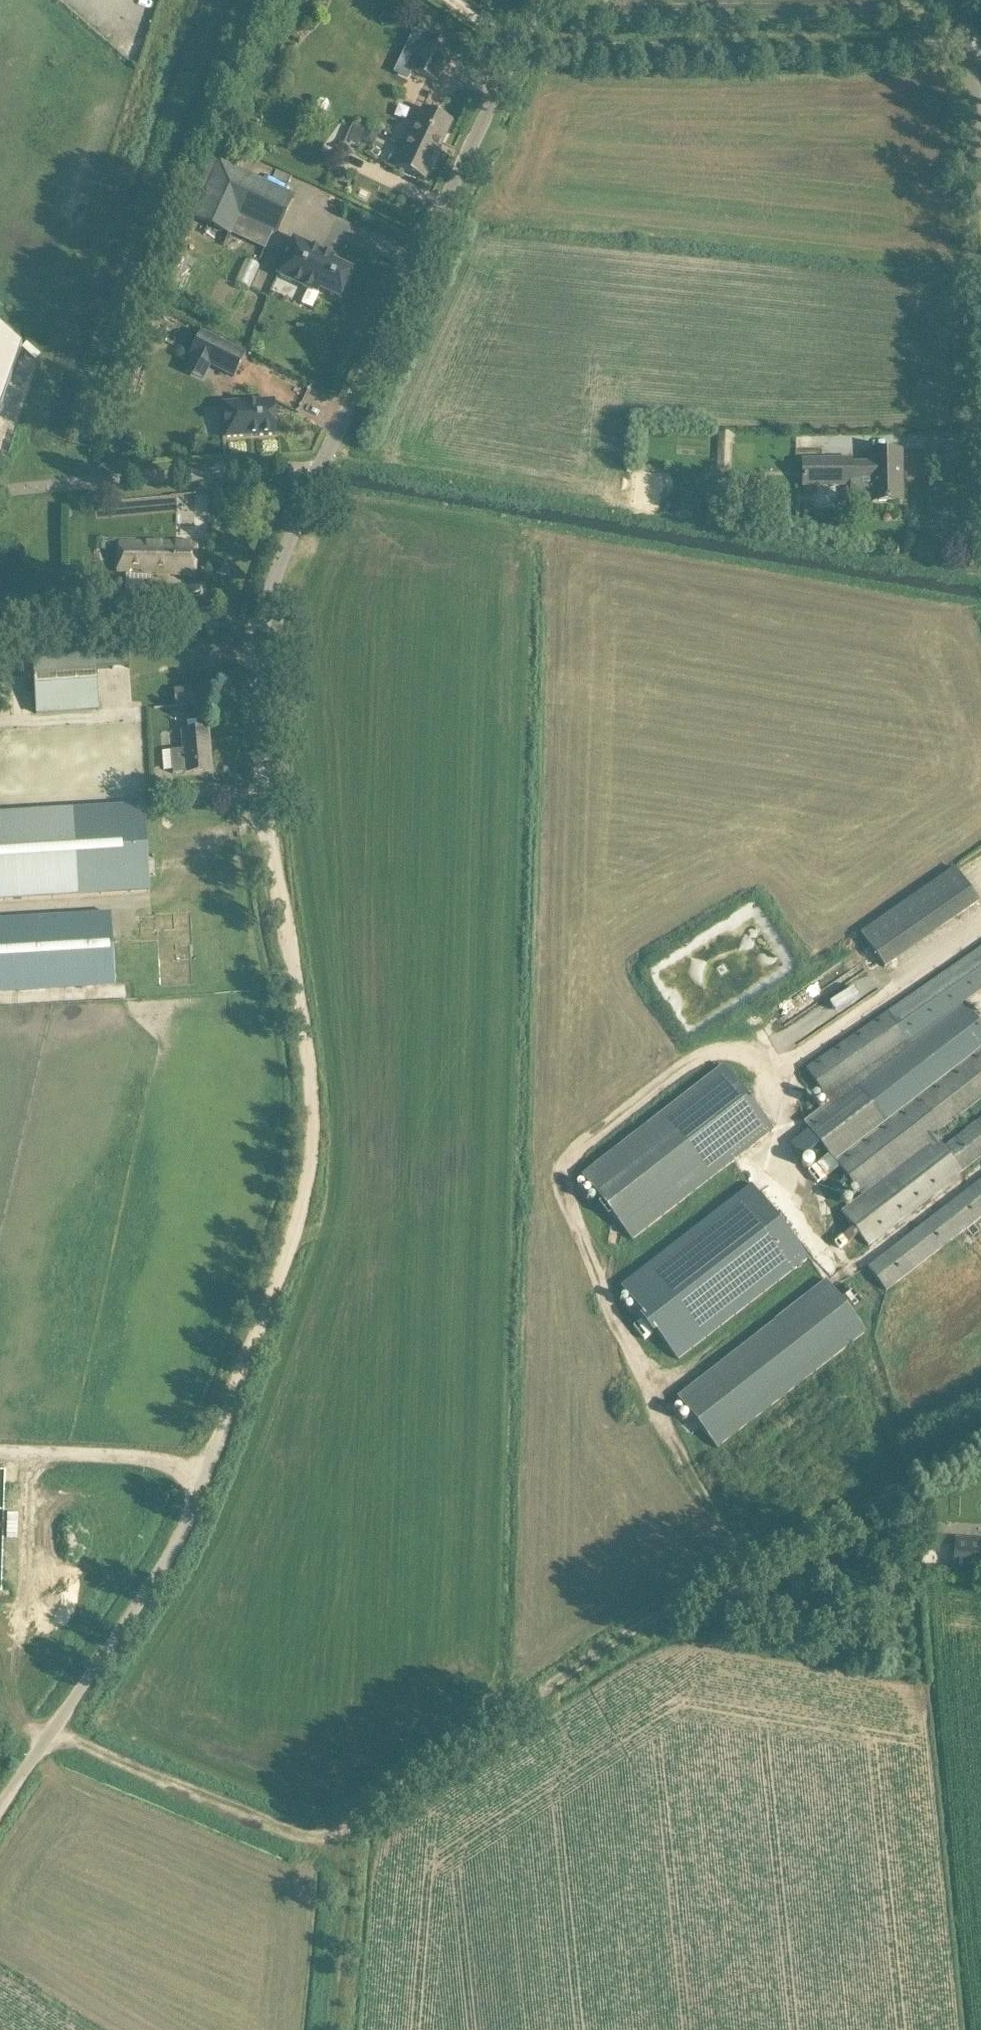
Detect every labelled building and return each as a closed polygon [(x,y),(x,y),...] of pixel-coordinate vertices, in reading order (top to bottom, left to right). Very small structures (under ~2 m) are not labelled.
[(127,53),(145,32),(106,0),(103,0),(87,20),(127,53)] [(453,47),(435,39),(427,35),(411,70),(436,83),(453,47)] [(453,122),(435,113),(423,108),(395,167),(425,181),(453,122)] [(355,125),(347,142),(358,147),(361,141),(374,146),(379,135),(355,125)] [(277,232),(287,210),(293,197),(220,163),(195,217),(230,234),(239,214),(277,232)] [(332,262),(334,258),(293,239),(288,251),(276,276),(317,295),(319,291),(339,300),(352,271),(332,262)] [(23,350),(0,330),(0,418),(23,350)] [(234,377),(245,355),(246,354),(201,332),(189,355),(234,377)] [(221,404),(223,438),(277,435),(275,401),(221,404)] [(731,470),(732,442),(718,442),(717,470),(731,470)] [(851,502),(881,501),(901,501),(900,452),(871,453),(872,464),(852,465),(851,460),(803,461),(803,486),(851,485),(851,502)] [(130,572),(174,574),(194,576),(197,542),(120,542),(120,562),(118,574),(129,574),(130,572)] [(166,611),(186,609),(206,607),(204,586),(165,589),(166,611)] [(36,713),(100,709),(96,646),(32,651),(36,713)] [(205,690),(175,691),(175,705),(206,704),(205,690)] [(174,774),(192,772),(212,771),(209,728),(183,730),(185,750),(172,751),(174,774)] [(150,891),(145,806),(0,814),(0,900),(150,891)] [(861,933),(884,966),(979,901),(956,868),(861,933)] [(64,897),(26,899),(26,914),(65,912),(64,897)] [(116,984),(111,914),(0,920),(0,990),(116,984)] [(158,953),(161,998),(194,996),(192,957),(194,957),(192,922),(156,924),(156,926),(140,927),(142,954),(158,953)] [(980,990),(980,949),(807,1070),(830,1103),(805,1123),(837,1164),(980,1053),(980,1028),(963,1003),(980,990)] [(845,958),(770,1011),(795,1047),(870,994),(845,958)] [(632,1241),(772,1132),(774,1130),(724,1065),(581,1175),(632,1241)] [(980,1216),(980,1175),(863,1259),(882,1286),(980,1216)] [(751,1185),(621,1286),(645,1317),(633,1326),(645,1340),(653,1334),(651,1332),(654,1329),(678,1360),(808,1258),(751,1185)] [(848,1286),(837,1295),(827,1281),(677,1397),(717,1448),(866,1332),(854,1316),(865,1307),(848,1286)] [(955,1538),(952,1571),(980,1573),(980,1540),(955,1538)]
